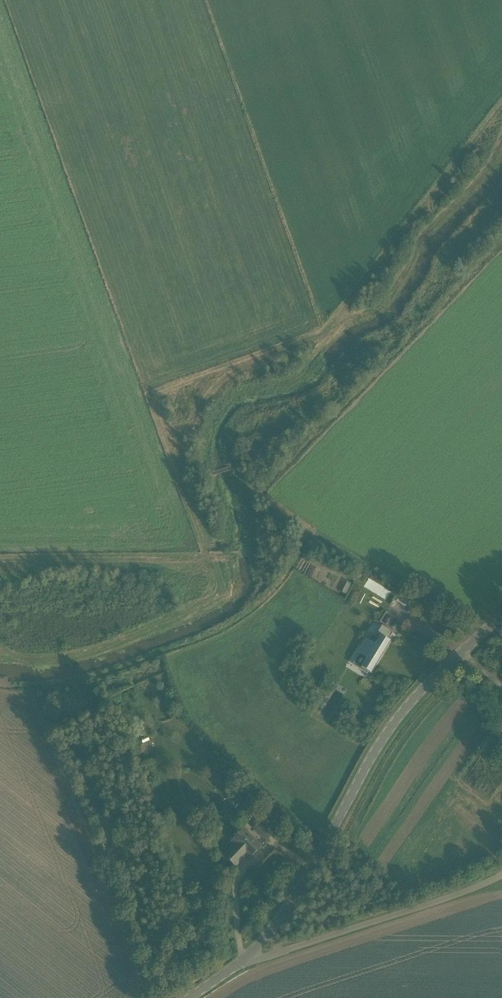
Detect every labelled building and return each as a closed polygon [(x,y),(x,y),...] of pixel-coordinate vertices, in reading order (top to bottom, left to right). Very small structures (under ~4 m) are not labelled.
[(369,578),(364,587),(386,600),(391,592),(369,578)] [(371,674),(377,664),(390,643),(388,641),(393,632),(382,626),(372,642),(366,639),(358,653),(366,659),(361,668),(371,674)] [(267,840),(273,834),(260,821),(254,828),(267,840)] [(235,867),(246,855),(249,859),(261,846),(243,829),(232,842),(235,845),(224,856),(235,867)]
